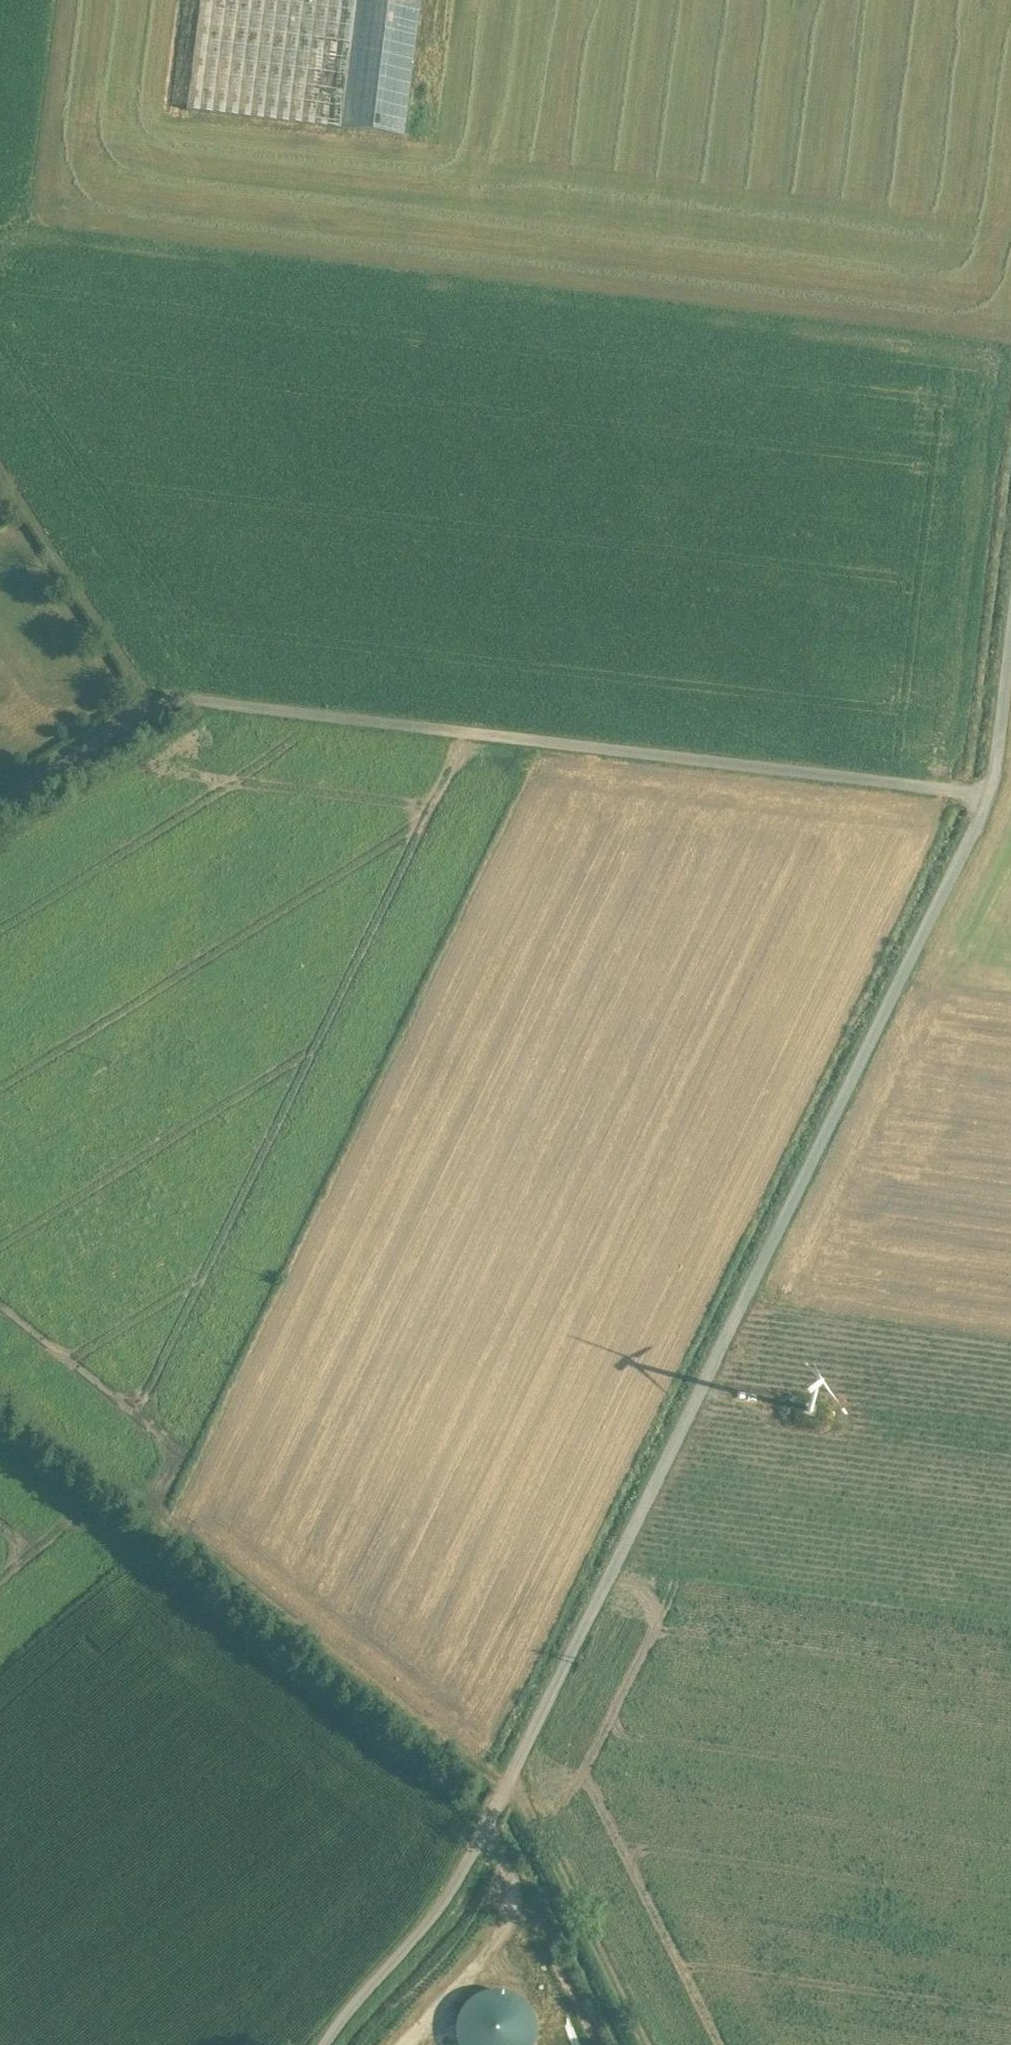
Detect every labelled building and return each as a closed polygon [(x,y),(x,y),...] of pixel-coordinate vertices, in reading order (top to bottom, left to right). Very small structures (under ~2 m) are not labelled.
[(186,111),(340,130),(356,0),(200,0),(186,111)] [(340,130),(405,137),(422,0),(356,0),(340,130)] [(535,1995),(462,1992),(460,2044),(533,2044),(535,1995)]
